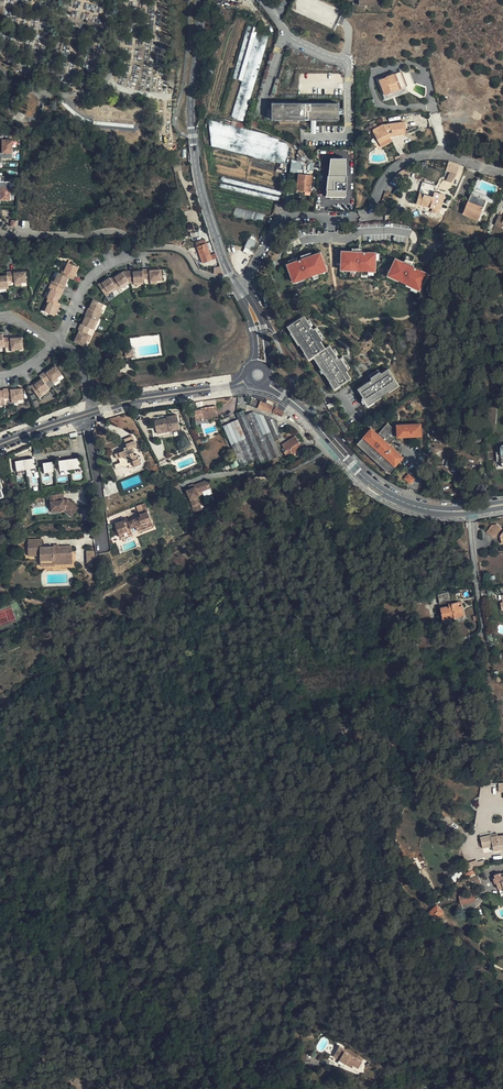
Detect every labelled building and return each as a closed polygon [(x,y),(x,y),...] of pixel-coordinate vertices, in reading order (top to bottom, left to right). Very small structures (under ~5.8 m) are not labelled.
[(353,42),(354,20),(311,0),(300,0),(293,14),(296,15),(353,42)] [(290,27),(296,15),(293,14),(290,12),(284,24),(290,27)] [(237,17),(208,111),(244,123),(271,35),(259,32),(261,24),(237,17)] [(381,93),(404,84),(398,70),(391,73),(376,79),(381,93)] [(339,104),(268,102),(268,119),(339,121),(339,104)] [(369,133),(373,131),(379,128),(375,120),(370,123),(371,126),(367,129),(369,133)] [(269,136),(209,122),(214,147),(286,166),(290,145),(279,142),(280,140),(269,137),(269,136)] [(404,123),(385,125),(379,128),(373,131),(380,144),(391,138),(406,136),(404,123)] [(13,140),(2,140),(2,136),(0,136),(0,144),(2,144),(2,153),(0,153),(0,163),(2,163),(2,158),(12,158),(13,140)] [(391,138),(380,144),(382,149),(387,147),(394,143),(391,138)] [(315,159),(302,150),(299,153),(312,163),(315,159)] [(312,163),(299,153),(296,158),(299,160),(298,162),(308,169),(312,163)] [(459,164),(449,161),(446,171),(450,172),(446,181),(451,183),(456,177),(458,171),(459,164)] [(334,165),(332,175),(331,188),(337,189),(337,190),(345,191),(345,185),(341,184),(342,177),(339,176),(340,165),(334,165)] [(298,172),(296,188),(303,189),(309,190),(311,173),(298,172)] [(225,204),(273,215),(277,204),(284,204),(286,192),(219,176),(225,204)] [(10,181),(0,181),(0,177),(0,187),(0,195),(0,204),(0,200),(10,200),(10,181)] [(436,185),(422,182),(419,193),(433,197),(436,185)] [(419,193),(417,201),(420,201),(420,205),(432,208),(431,212),(439,214),(440,211),(437,210),(440,200),(443,201),(445,195),(434,192),(433,197),(419,193)] [(479,219),(487,200),(471,194),(469,198),(468,201),(463,199),(462,203),(467,205),(463,213),(479,219)] [(36,199),(21,197),(20,207),(34,209),(36,199)] [(245,217),(245,218),(253,218),(253,210),(236,210),(236,216),(245,217)] [(499,216),(495,227),(502,230),(502,229),(502,218),(499,216)] [(258,242),(249,238),(243,251),(251,255),(258,242)] [(205,239),(195,242),(203,263),(212,260),(205,239)] [(362,249),(352,248),(351,252),(341,251),(340,270),(350,271),(350,274),(357,274),(357,271),(367,271),(367,275),(374,275),(374,272),(375,272),(376,253),(362,252),(362,249)] [(297,261),(295,255),(288,257),(290,260),(288,261),(289,264),(287,264),(293,281),(295,280),(296,283),(305,280),(304,279),(311,276),(313,279),(319,277),(318,274),(326,271),(325,268),(326,268),(320,253),(312,255),(311,252),(304,255),(305,258),(297,261)] [(413,265),(403,261),(402,262),(395,258),(389,270),(388,269),(387,273),(388,274),(387,277),(397,282),(398,281),(405,284),(405,285),(419,292),(428,273),(413,267),(413,265)] [(78,267),(68,262),(66,267),(64,271),(62,270),(61,274),(68,277),(73,280),(75,276),(74,275),(78,267)] [(142,269),(142,271),(142,279),(150,278),(150,281),(157,280),(162,280),(161,269),(155,270),(149,270),(149,269),(142,269)] [(7,272),(7,275),(7,281),(14,280),(15,283),(27,282),(26,271),(20,272),(14,272),(14,271),(7,272)] [(123,271),(122,272),(128,281),(129,283),(134,282),(143,282),(142,279),(142,271),(133,272),(133,271),(123,271)] [(114,277),(110,279),(115,286),(117,288),(118,291),(122,288),(120,286),(128,281),(122,272),(114,277)] [(61,274),(58,273),(56,278),(54,281),(53,280),(51,284),(63,290),(65,286),(64,286),(68,277),(61,274)] [(101,282),(98,284),(106,296),(109,294),(108,292),(115,286),(110,279),(109,278),(102,283),(101,282)] [(63,290),(51,284),(49,288),(51,289),(47,298),(57,302),(61,294),(62,294),(63,290)] [(57,302),(48,298),(46,302),(48,303),(45,311),(55,316),(58,307),(59,308),(61,304),(57,302)] [(88,308),(87,312),(99,317),(101,313),(99,312),(101,309),(103,304),(93,300),(89,308),(88,308)] [(86,316),(82,324),(90,328),(92,328),(95,320),(98,321),(99,317),(87,312),(85,316),(86,316)] [(307,320),(304,316),(287,326),(291,332),(290,333),(298,346),(299,345),(304,352),(306,351),(311,358),(313,356),(318,364),(317,364),(324,375),(325,375),(329,382),(335,390),(350,378),(346,371),(350,368),(343,357),(338,359),(336,356),(338,354),(334,349),(332,350),(329,346),(325,348),(320,341),(325,338),(317,327),(312,330),(310,326),(313,325),(309,319),(307,320)] [(79,331),(74,341),(84,346),(86,341),(89,335),(87,334),(90,328),(82,324),(81,324),(78,330),(79,331)] [(10,337),(3,338),(4,345),(4,347),(11,346),(11,349),(18,348),(23,348),(22,337),(17,338),(10,338),(10,337)] [(134,356),(132,349),(125,350),(126,358),(134,356)] [(39,376),(42,379),(45,384),(51,379),(52,381),(62,374),(56,366),(46,373),(45,371),(39,376)] [(381,374),(378,370),(369,375),(371,380),(358,389),(367,406),(398,386),(388,369),(381,374)] [(297,375),(293,377),(298,384),(302,382),(297,375)] [(34,383),(30,386),(39,397),(42,395),(41,393),(48,388),(45,384),(42,379),(35,384),(34,383)] [(10,388),(3,389),(4,398),(11,398),(11,400),(18,400),(23,399),(22,388),(10,390),(10,388)] [(273,406),(260,401),(258,407),(271,412),(273,406)] [(218,416),(216,406),(204,408),(204,409),(202,410),(194,411),(195,421),(208,419),(212,418),(212,416),(218,416)] [(281,416),(284,413),(279,410),(275,407),(273,411),(281,416)] [(281,434),(275,420),(253,412),(245,415),(243,410),(235,413),(238,419),(251,449),(256,460),(258,466),(281,456),(275,441),(282,438),(281,435),(281,434)] [(151,426),(153,438),(158,437),(157,433),(169,431),(170,435),(172,435),(171,430),(180,429),(177,415),(167,417),(167,418),(154,421),(155,426),(151,426)] [(223,426),(236,456),(251,449),(238,419),(223,426)] [(388,471),(403,456),(391,444),(398,436),(422,436),(422,424),(398,424),(395,427),(390,422),(379,433),(373,426),(358,441),(388,471)] [(137,446),(132,436),(124,439),(129,452),(126,453),(125,450),(115,454),(117,459),(119,458),(120,463),(122,462),(123,465),(124,467),(129,465),(130,468),(135,466),(141,464),(139,457),(137,454),(134,456),(132,452),(134,451),(132,448),(137,446)] [(303,448),(295,436),(281,445),(283,448),(282,449),(286,456),(290,453),(292,455),(303,448)] [(62,442),(63,450),(71,449),(69,441),(62,442)] [(62,442),(55,444),(56,452),(63,450),(62,442)] [(55,444),(48,445),(49,453),(56,452),(55,444)] [(48,445),(40,448),(41,454),(49,453),(48,445)] [(240,467),(256,460),(251,449),(236,456),(240,467)] [(141,464),(135,466),(136,469),(142,466),(144,463),(141,457),(139,457),(141,464)] [(36,468),(34,458),(25,460),(26,469),(36,468)] [(79,467),(77,458),(68,459),(69,469),(79,467)] [(69,469),(68,459),(58,461),(60,470),(69,469)] [(26,469),(25,460),(15,461),(17,471),(26,469)] [(54,471),(52,462),(43,463),(44,473),(54,471)] [(70,470),(71,480),(81,479),(80,469),(70,470)] [(408,474),(404,478),(409,483),(413,480),(408,474)] [(195,487),(189,489),(186,491),(192,505),(194,512),(201,510),(199,503),(198,500),(212,494),(207,480),(194,485),(195,487)] [(181,491),(178,485),(172,488),(174,494),(181,491)] [(63,493),(49,495),(51,507),(55,507),(55,510),(65,509),(65,511),(72,516),(78,508),(68,499),(64,500),(63,493)] [(126,519),(115,523),(120,535),(124,534),(123,532),(127,531),(127,532),(131,531),(130,528),(136,526),(137,528),(146,525),(147,527),(153,525),(144,503),(136,506),(140,517),(127,521),(126,519)] [(491,525),(484,533),(492,539),(495,536),(496,534),(499,536),(499,539),(499,542),(502,541),(502,529),(496,524),(491,525)] [(42,539),(28,540),(28,556),(40,555),(40,566),(55,565),(54,564),(54,560),(72,559),(72,546),(59,547),(59,548),(53,548),(53,547),(42,547),(42,539)] [(95,551),(86,551),(86,564),(95,564),(95,551)] [(463,615),(460,601),(451,603),(451,604),(439,606),(442,620),(454,616),(455,617),(463,615)] [(480,837),(482,847),(493,845),(494,851),(500,849),(502,848),(502,835),(497,836),(497,833),(480,837)] [(500,873),(494,875),(499,889),(502,888),(502,875),(501,876),(500,873)] [(461,905),(476,900),(473,891),(458,896),(461,905)] [(443,912),(437,906),(429,913),(435,920),(443,912)] [(340,1059),(351,1067),(354,1065),(359,1068),(361,1063),(344,1052),(340,1059)]
